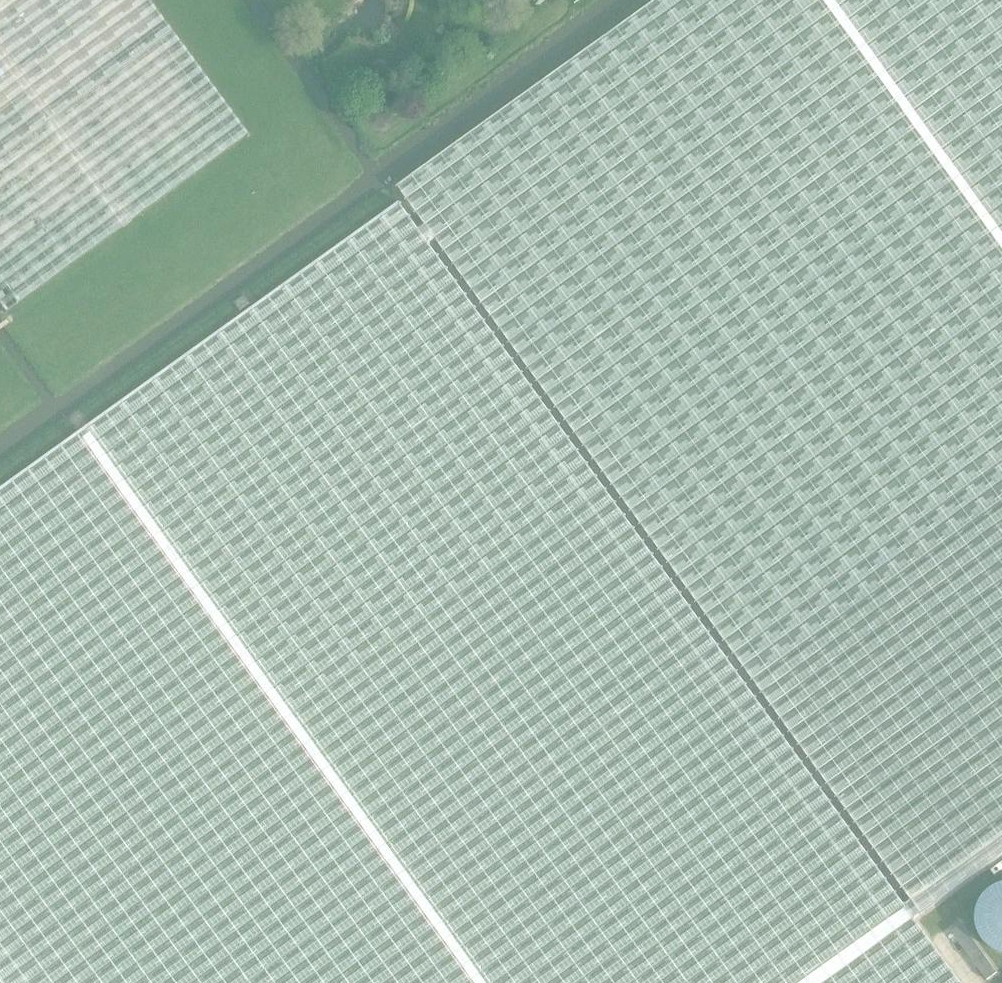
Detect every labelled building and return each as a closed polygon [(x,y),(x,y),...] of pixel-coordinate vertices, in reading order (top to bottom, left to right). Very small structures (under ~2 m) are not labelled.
[(921,913),(923,915),(1001,858),(1001,0),(658,0),(399,187),(426,225),(419,230),(400,205),(0,491),(0,978),(4,982),(963,982),(953,969),(916,917),(921,913)] [(6,311),(247,134),(177,38),(149,0),(0,0),(0,303),(6,311)] [(962,924),(952,931),(971,958),(982,951),(962,924)] [(971,958),(987,980),(997,973),(982,951),(971,958)]
